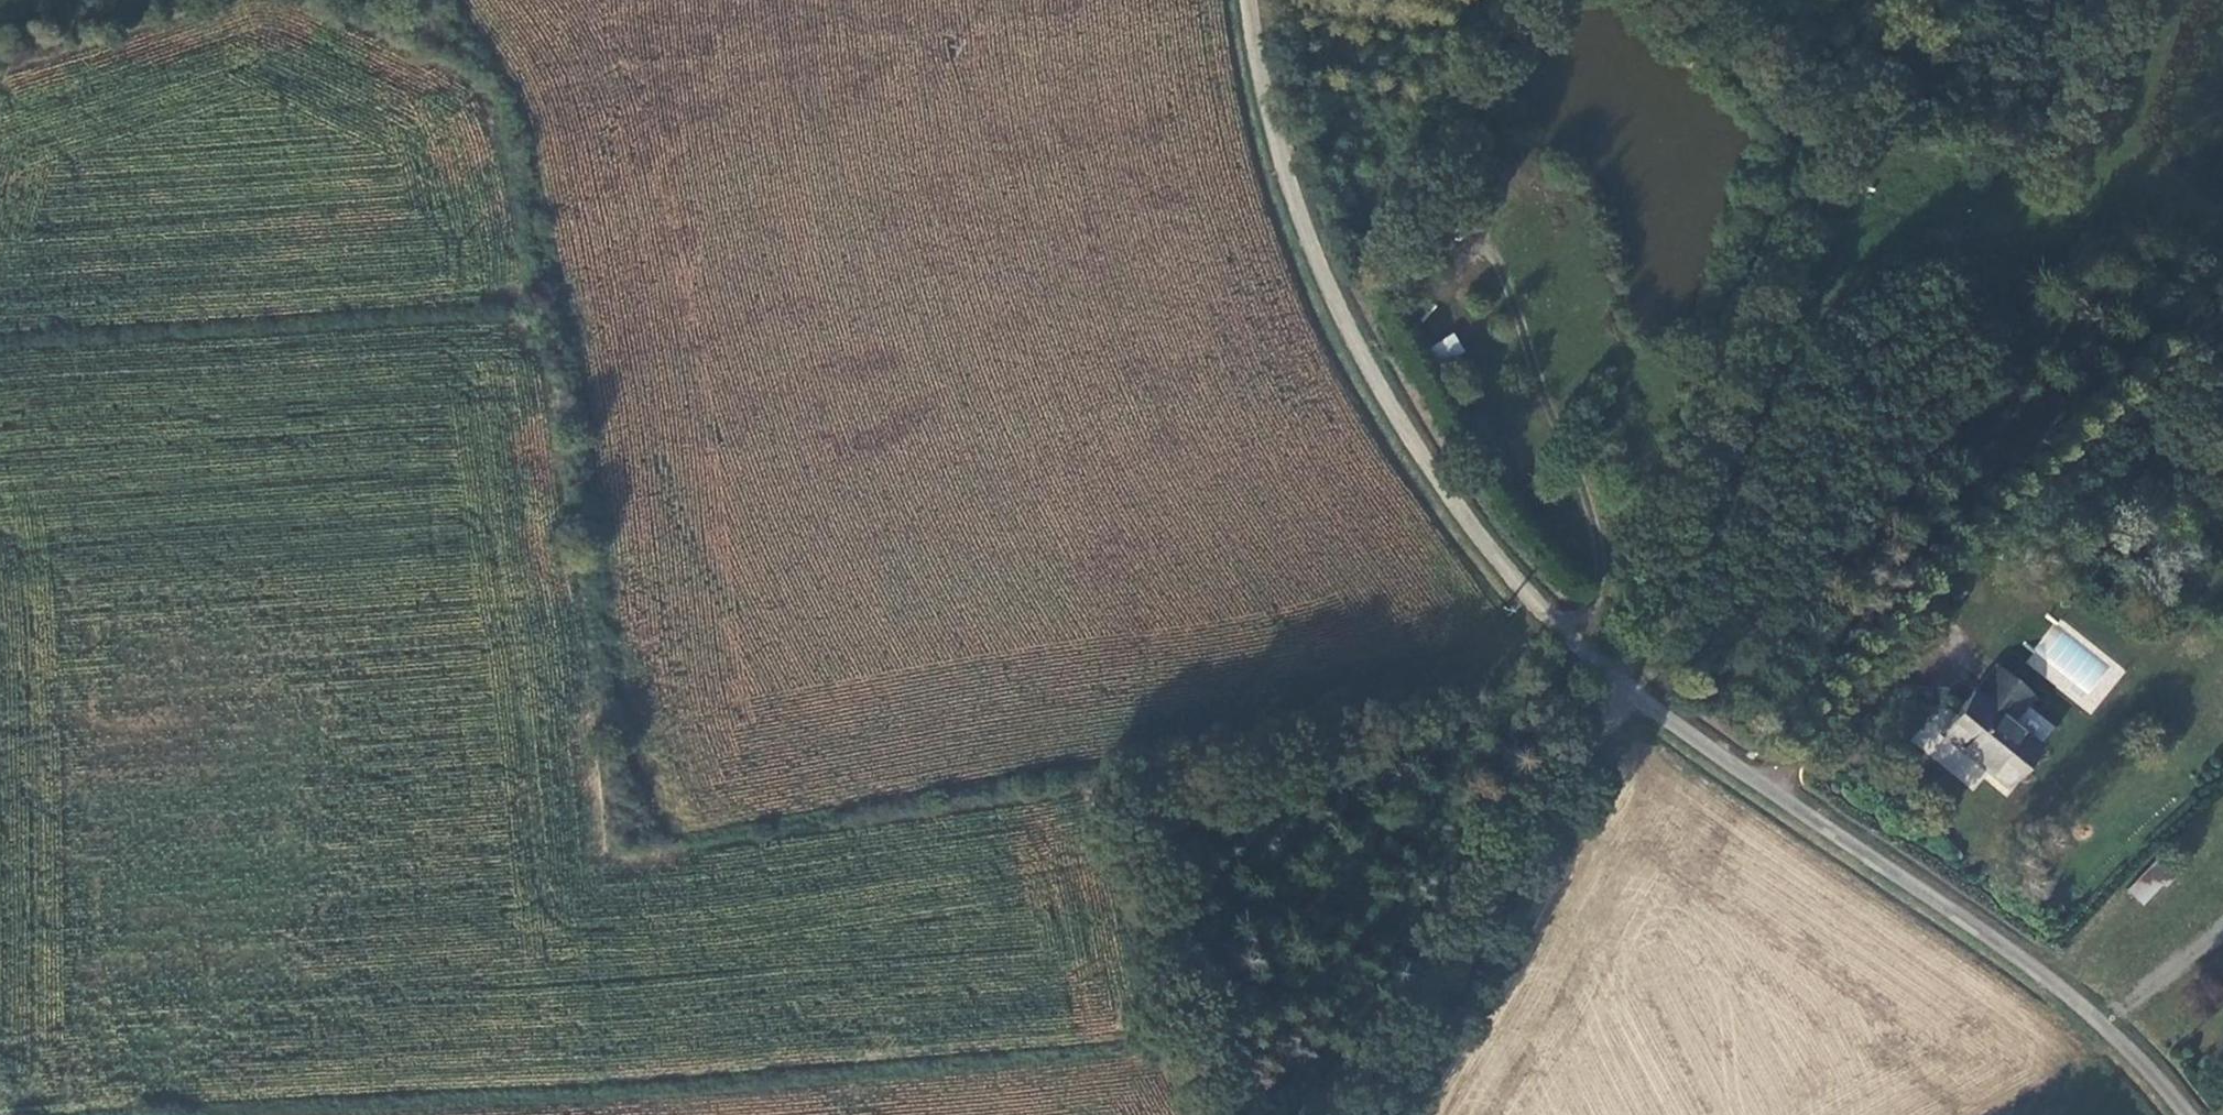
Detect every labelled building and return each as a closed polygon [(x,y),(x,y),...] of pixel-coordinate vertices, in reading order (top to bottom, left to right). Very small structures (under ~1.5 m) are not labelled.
[(1495,142),(1486,152),(1494,159),(1502,149),(1495,142)] [(1486,152),(1468,174),(1483,187),(1502,165),(1494,159),(1486,152)] [(1430,346),(1441,363),(1464,349),(1453,332),(1430,346)] [(1999,663),(1942,733),(2008,788),(2044,744),(2016,721),(2037,695),(1999,663)] [(2149,898),(2170,878),(2173,881),(2189,864),(2175,852),(2183,843),(2178,838),(2134,882),(2149,898)]
